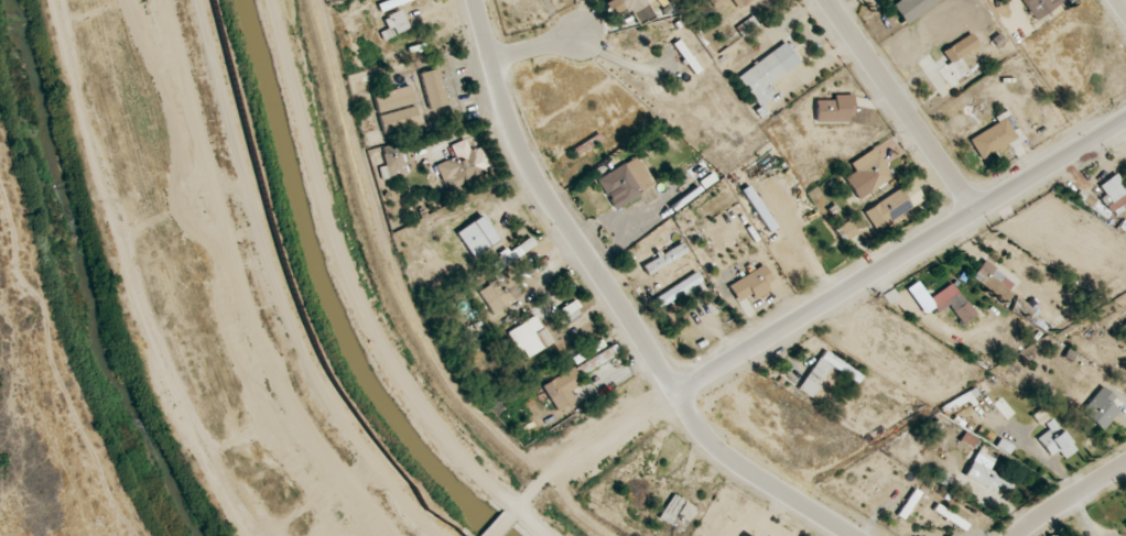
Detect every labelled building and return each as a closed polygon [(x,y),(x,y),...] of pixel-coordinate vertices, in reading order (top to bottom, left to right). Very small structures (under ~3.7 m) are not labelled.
[(644,0),(617,0),(626,15),(646,3),(644,0)] [(714,9),(729,0),(708,0),(714,9)] [(936,0),(904,0),(895,6),(905,21),(936,0)] [(1036,20),(1065,1),(1065,0),(1022,0),(1036,20)] [(941,69),(950,86),(974,74),(964,55),(981,46),(974,33),(942,50),(950,64),(941,69)] [(790,69),(775,49),(737,77),(759,107),(777,94),(769,84),(790,69)] [(816,122),(853,122),(853,95),(816,95),(816,122)] [(981,160),(1019,137),(1006,117),(969,140),(981,160)] [(437,165),(446,187),(489,170),(480,147),(471,151),(467,139),(452,145),(456,157),(437,165)] [(870,192),(894,176),(879,154),(855,171),(870,192)] [(596,178),(613,208),(655,186),(639,155),(596,178)] [(1112,213),(1125,201),(1125,185),(1117,173),(1100,187),(1105,194),(1100,198),(1112,213)] [(876,231),(914,206),(901,187),(864,212),(876,231)] [(462,241),(455,245),(460,255),(497,236),(483,207),(453,222),(462,241)] [(844,242),(858,234),(850,220),(836,228),(844,242)] [(491,264),(496,273),(536,245),(530,237),(491,264)] [(788,273),(801,264),(793,251),(780,259),(788,273)] [(971,278),(1010,306),(1010,305),(1032,321),(1038,313),(1010,293),(1016,285),(999,273),(1001,271),(985,260),(971,278)] [(728,285),(741,306),(777,285),(765,264),(728,285)] [(660,309),(703,280),(696,271),(653,300),(660,309)] [(494,315),(521,295),(505,273),(478,292),(494,315)] [(978,314),(958,288),(935,305),(940,311),(948,305),(963,325),(978,314)] [(569,321),(583,312),(575,300),(561,309),(569,321)] [(553,341),(535,315),(509,332),(527,359),(553,341)] [(831,364),(818,357),(799,391),(813,398),(831,364)] [(1082,384),(1088,373),(1055,357),(1050,367),(1082,384)] [(1116,398),(1103,386),(1080,411),(1102,431),(1119,412),(1110,404),(1116,398)] [(1076,449),(1045,409),(1036,416),(1039,421),(1040,421),(1047,430),(1036,438),(1050,456),(1059,450),(1065,458),(1076,449)] [(997,459),(979,449),(965,476),(1005,497),(1014,481),(992,469),(997,459)]
